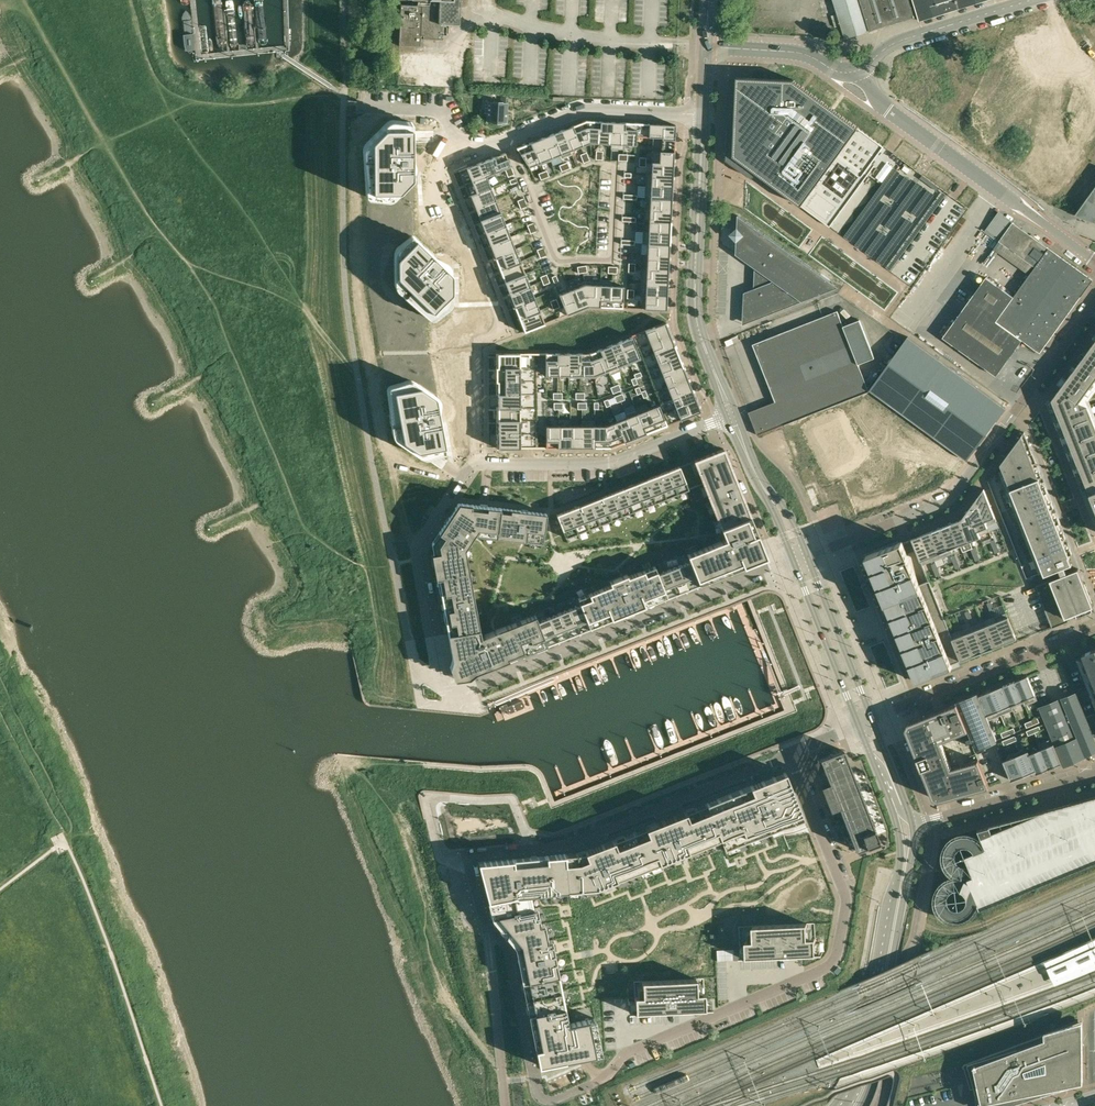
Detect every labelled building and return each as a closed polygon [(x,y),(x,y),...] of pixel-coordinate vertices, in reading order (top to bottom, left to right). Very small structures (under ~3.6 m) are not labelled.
[(189,0),(179,0),(185,57),(196,56),(189,0)] [(204,54),(215,53),(210,0),(199,0),(204,54)] [(217,52),(228,51),(223,0),(213,0),(217,52)] [(260,47),(270,46),(267,0),(258,0),(260,47)] [(275,45),(286,45),(283,0),(273,0),(275,45)] [(398,46),(420,47),(420,39),(443,40),(444,24),(459,25),(460,0),(417,0),(416,5),(400,5),(398,46)] [(832,15),(835,26),(842,24),(846,38),(871,30),(872,31),(916,17),(910,0),(834,0),(838,13),(832,15)] [(921,20),(985,0),(915,0),(921,20)] [(736,77),(733,156),(830,226),(872,167),(873,167),(874,165),(871,163),(883,145),(793,79),(736,77)] [(486,120),(497,120),(506,121),(507,102),(488,101),(487,106),(485,106),(484,111),(487,111),(486,120)] [(586,120),(572,126),(580,146),(589,142),(586,120)] [(600,121),(586,120),(589,142),(599,143),(600,121)] [(600,121),(599,143),(611,143),(612,121),(600,121)] [(612,121),(611,143),(623,144),(624,122),(612,121)] [(624,122),(623,144),(636,145),(636,136),(637,123),(624,122)] [(637,123),(636,136),(652,137),(652,142),(662,143),(662,124),(637,123)] [(368,177),(365,177),(366,193),(368,196),(397,195),(412,180),(413,178),(412,142),(412,131),(412,124),(384,125),(368,141),(368,177)] [(652,142),(652,151),(674,152),(675,124),(662,124),(662,143),(652,142)] [(572,126),(562,130),(570,150),(580,146),(572,126)] [(562,130),(551,134),(559,154),(570,150),(562,130)] [(551,134),(541,138),(549,158),(559,154),(551,134)] [(541,138),(530,142),(538,163),(549,158),(541,138)] [(530,142),(516,148),(528,167),(538,163),(530,142)] [(652,151),(651,162),(673,163),(674,152),(652,151)] [(505,152),(485,160),(491,173),(491,174),(504,168),(510,166),(505,152)] [(485,160),(458,171),(464,184),(491,173),(485,160)] [(651,162),(651,174),(673,175),(673,163),(651,162)] [(491,173),(464,184),(468,196),(491,187),(486,176),(491,174),(491,173)] [(651,174),(650,186),(672,187),(673,175),(651,174)] [(650,186),(649,198),(671,199),(672,187),(650,186)] [(491,187),(468,196),(473,208),(495,200),(491,187)] [(1075,215),(1094,222),(1094,187),(1075,215)] [(649,198),(649,209),(671,210),(671,199),(649,198)] [(495,200),(473,208),(474,209),(475,208),(480,220),(500,212),(495,200)] [(649,209),(648,220),(670,221),(671,210),(649,209)] [(500,212),(480,220),(484,232),(483,232),(483,233),(505,224),(500,212)] [(1013,222),(999,212),(986,230),(1000,240),(1013,222)] [(764,285),(744,293),(743,314),(747,323),(822,293),(831,281),(738,215),(737,228),(731,234),(737,241),(736,254),(765,274),(765,279),(764,285)] [(648,220),(648,231),(670,232),(670,221),(648,220)] [(1049,248),(1013,222),(1000,240),(1000,241),(1036,267),(1049,248)] [(505,224),(483,233),(488,245),(510,236),(505,224)] [(648,231),(647,243),(669,244),(670,232),(648,231)] [(394,257),(394,279),(420,305),(418,307),(418,308),(431,319),(452,297),(452,274),(414,236),(394,257)] [(510,236),(488,245),(493,258),(515,249),(510,236)] [(647,243),(647,255),(669,256),(669,244),(647,243)] [(1049,248),(1036,267),(1014,297),(986,277),(943,337),(996,376),(1022,340),(1037,350),(1067,309),(1070,312),(1093,280),(1049,248)] [(515,249),(493,258),(498,270),(520,261),(515,249)] [(647,255),(646,268),(668,269),(669,256),(647,255)] [(520,261),(498,270),(500,270),(504,281),(525,273),(520,261)] [(646,268),(645,281),(667,282),(668,269),(646,268)] [(525,273),(504,281),(509,293),(507,294),(530,285),(525,273)] [(645,281),(645,295),(667,296),(667,282),(645,281)] [(584,284),(569,290),(578,310),(588,306),(584,284)] [(600,285),(584,284),(588,306),(599,307),(600,285)] [(530,285),(507,294),(512,307),(534,298),(530,285)] [(600,285),(599,307),(610,307),(611,285),(600,285)] [(611,285),(610,307),(622,308),(624,286),(611,285)] [(569,290),(558,294),(566,315),(578,310),(569,290)] [(645,295),(644,309),(666,310),(667,296),(645,295)] [(534,298),(512,307),(517,319),(539,310),(534,298)] [(539,310),(517,319),(522,332),(545,323),(539,310)] [(860,319),(844,326),(838,311),(756,344),(778,400),(750,412),(759,434),(781,425),(869,390),(859,364),(875,357),(860,319)] [(665,323),(645,331),(649,343),(670,334),(665,323)] [(670,334),(649,343),(653,353),(674,345),(670,334)] [(632,336),(621,341),(629,361),(640,357),(632,336)] [(967,461),(1007,408),(909,336),(871,389),(967,461)] [(621,341),(610,345),(618,365),(629,361),(621,341)] [(1059,418),(1081,409),(1078,403),(1094,380),(1094,341),(1052,399),(1059,418)] [(610,345),(600,349),(608,369),(618,365),(610,345)] [(674,345),(653,353),(658,363),(678,355),(674,345)] [(600,349),(590,353),(594,375),(608,369),(600,349)] [(496,353),(496,368),(519,368),(519,353),(496,353)] [(545,353),(545,375),(557,375),(557,353),(545,353)] [(557,353),(557,375),(568,375),(568,353),(557,353)] [(568,353),(568,375),(580,375),(580,353),(568,353)] [(580,353),(580,375),(594,375),(590,353),(580,353)] [(678,355),(658,363),(662,374),(682,366),(678,355)] [(682,366),(662,374),(666,385),(687,377),(682,366)] [(496,368),(496,381),(520,381),(519,368),(496,368)] [(687,377),(666,385),(671,396),(691,388),(687,377)] [(496,381),(496,394),(520,394),(520,381),(496,381)] [(388,388),(387,391),(389,407),(392,407),(399,441),(418,454),(435,451),(446,449),(436,396),(417,383),(389,388),(388,388)] [(691,388),(671,396),(675,408),(696,399),(691,388)] [(496,407),(520,407),(520,394),(496,394),(496,395),(498,395),(498,407),(496,407)] [(696,399),(675,408),(680,420),(700,411),(696,399)] [(659,404),(648,409),(656,429),(667,425),(659,404)] [(1090,495),(1094,492),(1094,424),(1088,406),(1081,409),(1059,418),(1090,495)] [(496,407),(496,420),(520,420),(520,407),(496,407)] [(648,409),(637,413),(645,433),(656,429),(648,409)] [(637,413),(627,417),(635,437),(645,433),(637,413)] [(627,417),(616,421),(624,442),(635,437),(627,417)] [(496,420),(496,434),(520,433),(520,420),(496,420)] [(616,421),(605,425),(610,447),(624,442),(616,421)] [(570,426),(570,448),(582,447),(582,425),(570,426)] [(582,425),(582,447),(594,447),(594,425),(582,425)] [(594,425),(594,447),(610,447),(605,425),(594,425)] [(545,426),(545,448),(558,448),(558,426),(545,426)] [(558,426),(558,448),(570,448),(570,426),(558,426)] [(1036,463),(1024,432),(988,481),(1026,578),(1043,572),(1044,575),(1072,564),(1069,556),(1070,556),(1033,464),(1036,463)] [(496,434),(496,448),(520,448),(520,433),(496,434)] [(703,483),(721,529),(751,517),(723,448),(694,460),(703,483)] [(703,483),(694,460),(679,466),(556,514),(558,519),(561,527),(564,533),(566,538),(689,489),(703,483)] [(985,488),(978,498),(987,520),(996,517),(985,488)] [(978,498),(970,508),(979,530),(989,527),(987,520),(978,498)] [(473,535),(494,538),(498,508),(457,503),(430,543),(436,577),(468,572),(464,549),(473,535)] [(545,514),(498,508),(494,538),(541,543),(541,542),(545,514)] [(970,508),(963,518),(972,540),(982,537),(979,530),(970,508)] [(710,545),(688,554),(690,560),(700,584),(767,557),(751,517),(721,529),(725,539),(710,545)] [(963,518),(953,522),(962,544),(972,540),(963,518)] [(953,522),(944,526),(952,548),(962,544),(953,522)] [(944,526),(934,530),(942,552),(952,548),(944,526)] [(934,530),(924,534),(933,556),(942,552),(934,530)] [(924,534),(914,538),(923,560),(933,556),(924,534)] [(902,541),(864,557),(914,683),(962,663),(929,580),(919,584),(902,541)] [(666,597),(700,584),(690,560),(657,573),(666,597)] [(633,610),(666,597),(657,573),(654,566),(628,576),(627,574),(610,581),(611,584),(577,598),(580,604),(589,627),(625,613),(625,615),(633,612),(633,610)] [(1052,628),(1094,611),(1078,568),(1035,585),(1052,628)] [(447,635),(478,629),(468,572),(436,577),(447,635)] [(545,645),(589,627),(580,604),(535,622),(545,645)] [(453,680),(459,679),(460,679),(545,645),(535,622),(533,615),(479,637),(478,629),(447,635),(451,658),(448,667),(453,680)] [(1009,616),(998,620),(1007,642),(1018,638),(1009,616)] [(998,620),(987,625),(996,647),(1007,642),(998,620)] [(987,625),(976,629),(985,651),(996,647),(987,625)] [(976,629),(965,634),(974,656),(985,651),(976,629)] [(965,634),(954,638),(963,660),(974,656),(965,634)] [(1082,654),(1094,686),(1094,649),(1082,654)] [(1035,696),(1027,677),(1015,682),(1023,701),(1035,696)] [(1023,701),(1015,682),(1003,686),(1011,706),(1023,701)] [(1011,706),(1003,686),(991,691),(999,711),(1011,706)] [(999,711),(991,691),(979,696),(982,704),(987,716),(999,711)] [(1039,708),(1054,743),(1059,756),(1063,766),(1086,756),(1086,755),(1094,751),(1094,738),(1086,716),(1084,711),(1077,693),(1076,693),(1074,694),(1039,708)] [(978,694),(957,703),(970,735),(971,735),(976,749),(985,745),(997,740),(987,716),(982,704),(979,696),(978,694)] [(971,737),(957,704),(908,723),(905,730),(934,799),(939,801),(990,788),(989,786),(974,750),(976,749),(971,737)] [(1086,716),(1094,738),(1094,713),(1086,716)] [(1059,756),(1054,743),(1041,748),(1049,768),(1062,763),(1059,756)] [(1049,768),(1041,748),(1030,753),(1029,753),(1036,770),(1037,773),(1049,768)] [(842,749),(819,758),(855,850),(856,849),(856,850),(878,841),(879,839),(843,749),(842,749)] [(1029,750),(1016,755),(1024,774),(1036,770),(1029,753),(1030,753),(1029,750)] [(1004,759),(1004,760),(1012,779),(1024,774),(1016,755),(1004,759)] [(784,772),(707,803),(721,838),(725,848),(780,827),(803,817),(784,772)] [(1094,862),(1094,796),(1071,803),(1050,809),(978,829),(985,848),(983,844),(980,841),(977,839),(973,837),(970,835),(965,835),(961,835),(957,836),(954,838),(950,840),(947,843),(945,847),(944,851),(943,855),(943,859),(944,863),(945,867),(948,870),(951,873),(954,876),(958,877),(962,878),(962,879),(958,878),(954,878),(950,879),(946,881),(943,883),(940,886),(938,890),(936,893),(935,897),(935,901),(936,905),(937,909),(939,913),(942,916),(945,918),(948,920),(952,921),(956,922),(961,921),(965,920),(968,918),(971,916),(974,913),(976,909),(978,905),(980,910),(1094,862)] [(707,803),(635,831),(649,866),(721,838),(707,803)] [(582,852),(564,854),(567,890),(596,887),(649,866),(635,831),(582,852)] [(533,857),(478,862),(492,916),(532,908),(529,894),(567,890),(564,854),(533,857)] [(532,908),(492,916),(492,918),(504,932),(515,946),(525,997),(561,990),(551,939),(547,940),(543,923),(539,924),(536,907),(532,908)] [(807,939),(806,924),(752,926),(752,941),(744,942),(745,958),(816,955),(815,938),(807,939)] [(694,979),(639,982),(640,997),(632,997),(633,1013),(703,1010),(702,994),(694,994),(694,979)] [(561,990),(525,997),(539,1065),(585,1056),(601,1053),(594,1018),(567,1023),(561,990)] [(1034,1096),(1087,1080),(1086,1068),(1085,1021),(1079,1022),(1078,1020),(1046,1032),(1046,1033),(965,1064),(969,1081),(971,1088),(974,1088),(977,1105),(1003,1105),(1034,1096)] [(703,1041),(715,1034),(711,1026),(698,1033),(703,1041)]
